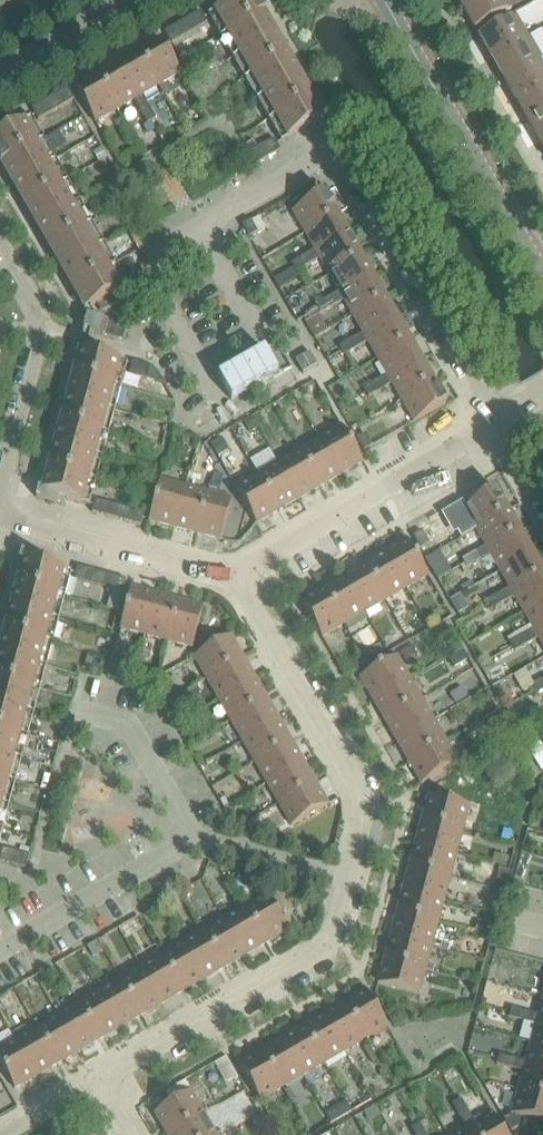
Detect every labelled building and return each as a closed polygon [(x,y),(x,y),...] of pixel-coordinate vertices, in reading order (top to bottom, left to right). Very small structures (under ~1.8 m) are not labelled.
[(269,120),(282,141),(302,130),(305,136),(332,121),(327,113),(319,117),(271,35),(251,0),(227,0),(229,3),(208,15),(269,120)] [(463,8),(475,30),(512,8),(507,0),(476,0),(463,8)] [(208,22),(201,11),(192,16),(199,28),(208,22)] [(479,36),(492,58),(529,37),(516,15),(479,36)] [(199,28),(192,16),(183,21),(190,33),(199,28)] [(190,33),(183,21),(174,26),(181,38),(190,33)] [(172,43),(181,38),(174,26),(165,31),(172,43)] [(529,37),(492,58),(504,79),(541,58),(529,37)] [(181,72),(163,41),(141,53),(159,85),(181,72)] [(143,94),(159,85),(141,53),(120,65),(138,97),(143,94)] [(504,79),(516,100),(542,84),(542,62),(541,58),(504,79)] [(138,97),(120,65),(99,77),(118,109),(134,99),(141,111),(150,106),(143,94),(138,97)] [(118,109),(99,77),(77,90),(95,122),(118,109)] [(516,100),(528,121),(542,112),(542,84),(516,100)] [(59,93),(66,104),(75,99),(68,88),(59,93)] [(66,104),(59,93),(50,98),(57,110),(66,104)] [(57,110),(50,98),(41,103),(48,115),(57,110)] [(48,115),(41,103),(32,108),(39,120),(48,115)] [(157,118),(150,106),(141,111),(148,123),(157,118)] [(79,108),(71,113),(75,120),(83,115),(79,108)] [(540,142),(542,140),(542,112),(528,121),(540,142)] [(56,159),(32,116),(11,128),(8,122),(0,127),(0,151),(91,307),(97,304),(109,297),(121,290),(129,285),(56,159)] [(266,143),(273,154),(281,150),(274,138),(266,143)] [(258,147),(265,159),(273,154),(266,143),(258,147)] [(100,161),(107,157),(101,147),(94,151),(100,161)] [(258,147),(250,152),(257,163),(265,159),(258,147)] [(293,211),(306,233),(338,215),(325,192),(293,211)] [(315,249),(303,256),(308,265),(320,258),(318,254),(350,235),(338,215),(306,233),(315,249)] [(259,217),(251,222),(258,233),(265,228),(259,217)] [(251,220),(242,225),(249,237),(258,233),(251,222),(251,220)] [(318,254),(320,258),(330,275),(362,256),(350,235),(318,254)] [(296,272),(308,265),(303,256),(291,263),(296,272)] [(339,291),(327,298),(332,307),(344,300),(342,295),(374,277),(362,256),(330,275),(339,291)] [(293,268),(274,279),(279,289),(299,278),(293,268)] [(344,300),(354,316),(386,298),(374,277),(342,295),(344,300)] [(126,298),(121,290),(109,297),(114,305),(126,298)] [(114,305),(109,297),(97,304),(101,310),(103,311),(114,305)] [(320,314),(332,307),(327,298),(315,305),(320,314)] [(363,333),(352,340),(356,348),(368,341),(366,337),(398,319),(386,298),(354,316),(363,333)] [(90,331),(105,336),(109,322),(97,318),(87,316),(84,330),(90,331)] [(366,337),(368,341),(378,358),(410,340),(398,319),(366,337)] [(115,338),(118,324),(109,322),(105,336),(115,338)] [(118,324),(115,338),(124,340),(127,326),(118,324)] [(344,355),(356,348),(352,340),(340,347),(344,355)] [(388,374),(376,381),(381,390),(393,383),(390,379),(422,360),(410,340),(378,358),(388,374)] [(90,504),(97,480),(129,362),(85,351),(48,490),(39,488),(37,497),(66,505),(67,498),(90,504)] [(318,365),(311,352),(296,360),(304,373),(318,365)] [(393,383),(402,400),(434,381),(422,360),(390,379),(393,383)] [(142,364),(132,361),(129,374),(138,377),(142,364)] [(147,379),(151,366),(142,364),(138,377),(147,379)] [(245,386),(269,375),(264,365),(240,376),(245,386)] [(147,379),(146,383),(166,386),(164,383),(157,371),(153,367),(151,366),(147,379)] [(369,397),(381,390),(376,381),(364,388),(369,397)] [(434,381),(402,400),(415,422),(447,403),(434,381)] [(371,432),(381,450),(417,431),(408,413),(371,432)] [(258,427),(253,417),(245,421),(251,431),(258,427)] [(363,462),(342,425),(320,438),(341,474),(363,462)] [(366,433),(357,438),(365,451),(373,446),(366,433)] [(222,438),(212,444),(219,455),(229,449),(222,438)] [(320,486),(341,474),(320,438),(299,450),(320,486)] [(299,450),(279,462),(299,498),(320,486),(299,450)] [(279,511),(299,498),(279,462),(258,474),(279,511)] [(149,520),(174,527),(185,486),(168,482),(170,476),(162,473),(160,480),(149,520)] [(215,473),(212,485),(220,487),(223,475),(215,473)] [(257,523),(279,511),(258,474),(236,487),(257,523)] [(99,486),(96,498),(145,510),(148,499),(99,486)] [(208,493),(185,486),(174,527),(197,533),(208,493)] [(464,507),(477,529),(508,511),(496,489),(464,507)] [(232,499),(208,493),(197,533),(222,540),(232,499)] [(96,499),(93,512),(102,515),(106,502),(96,499)] [(106,502),(102,515),(112,517),(116,504),(106,502)] [(116,504),(112,517),(122,520),(125,507),(116,504)] [(125,507),(122,520),(132,522),(135,510),(125,507)] [(132,522),(141,525),(145,512),(135,510),(132,522)] [(486,546),(474,553),(479,561),(491,554),(489,550),(520,532),(508,511),(477,529),(486,546)] [(422,531),(414,536),(421,549),(430,544),(422,531)] [(489,550),(491,554),(501,571),(532,552),(520,532),(489,550)] [(408,539),(386,552),(407,588),(428,575),(408,539)] [(66,596),(72,572),(49,565),(51,559),(22,551),(20,560),(29,563),(0,669),(0,841),(66,596)] [(386,600),(407,588),(386,552),(365,564),(386,600)] [(498,594),(503,603),(515,596),(513,592),(542,574),(542,571),(532,552),(501,571),(510,587),(498,594)] [(467,568),(479,561),(474,553),(462,559),(467,568)] [(79,565),(124,576),(127,565),(81,554),(79,565)] [(365,612),(386,600),(365,564),(344,576),(365,612)] [(84,582),(88,569),(78,566),(75,579),(84,582)] [(94,584),(98,571),(88,569),(84,582),(94,584)] [(104,587),(107,574),(98,571),(94,584),(104,587)] [(114,589),(117,577),(107,574),(104,587),(114,589)] [(525,612),(542,602),(542,574),(513,592),(515,596),(525,612)] [(344,624),(365,612),(344,576),(323,588),(344,624)] [(114,589),(123,592),(127,579),(117,577),(114,589)] [(482,593),(471,577),(455,588),(466,604),(482,593)] [(131,588),(121,628),(145,634),(156,594),(131,588)] [(344,624),(323,588),(301,600),(322,637),(344,624)] [(114,589),(113,589),(109,601),(120,604),(123,592),(114,589)] [(145,634),(169,641),(179,600),(156,594),(145,634)] [(491,610),(503,603),(498,594),(486,601),(491,610)] [(204,607),(179,600),(169,641),(193,647),(204,607)] [(522,636),(527,644),(539,638),(537,633),(542,630),(542,602),(525,612),(534,629),(522,636)] [(207,678),(244,658),(231,636),(195,656),(207,678)] [(515,651),(527,644),(522,636),(510,643),(515,651)] [(412,647),(401,654),(406,662),(417,656),(412,647)] [(462,651),(455,655),(460,663),(467,659),(462,651)] [(88,654),(85,667),(99,670),(102,657),(88,654)] [(373,699),(410,678),(397,656),(361,677),(373,699)] [(220,699),(256,678),(244,658),(207,678),(220,699)] [(232,720),(268,699),(256,678),(220,699),(232,720)] [(410,678),(373,699),(385,720),(422,699),(410,678)] [(542,691),(542,680),(535,685),(539,693),(542,691)] [(462,688),(450,695),(455,704),(467,697),(462,688)] [(244,741),(280,720),(268,699),(232,720),(244,741)] [(398,741),(434,720),(422,699),(385,720),(398,741)] [(183,720),(176,725),(183,736),(190,731),(183,720)] [(256,762),(292,741),(280,720),(244,741),(256,762)] [(434,720),(398,741),(410,762),(446,741),(434,720)] [(542,760),(542,731),(531,738),(542,760)] [(268,783),(304,762),(292,741),(256,762),(268,783)] [(410,762),(422,783),(458,763),(446,741),(410,762)] [(280,803),(316,782),(304,762),(268,783),(280,803)] [(83,783),(111,791),(116,771),(89,763),(83,783)] [(316,782),(280,803),(292,825),(329,804),(316,782)] [(16,794),(12,806),(27,811),(30,798),(16,794)] [(422,820),(463,830),(469,806),(429,795),(422,820)] [(463,830),(422,820),(416,843),(457,854),(463,830)] [(457,854),(416,843),(410,866),(450,877),(457,854)] [(3,848),(0,859),(0,861),(8,863),(12,850),(3,848)] [(17,865),(21,852),(20,852),(12,850),(8,863),(17,865)] [(26,868),(30,855),(28,854),(21,852),(17,865),(26,868)] [(496,854),(493,864),(506,867),(508,857),(496,854)] [(450,877),(410,866),(404,889),(444,900),(450,877)] [(500,867),(497,881),(506,884),(509,870),(500,867)] [(247,886),(241,890),(246,898),(252,894),(247,886)] [(444,900),(404,889),(397,913),(438,923),(444,900)] [(245,907),(266,943),(288,930),(267,894),(245,907)] [(224,919),(245,955),(266,943),(245,907),(224,919)] [(391,936),(432,947),(438,923),(397,913),(391,936)] [(139,916),(130,921),(136,930),(145,925),(139,916)] [(245,955),(224,919),(204,931),(224,967),(245,955)] [(479,921),(476,934),(491,938),(495,926),(479,921)] [(224,967),(204,931),(183,943),(204,979),(224,967)] [(432,947),(391,936),(385,959),(425,970),(432,947)] [(97,940),(87,946),(93,957),(104,951),(97,940)] [(162,955),(183,991),(204,979),(183,943),(162,955)] [(183,991),(162,955),(141,967),(162,1003),(183,991)] [(425,970),(385,959),(378,984),(419,994),(425,970)] [(120,979),(141,1015),(162,1003),(141,967),(120,979)] [(99,991),(120,1027),(141,1015),(120,979),(99,991)] [(367,990),(345,1003),(366,1039),(388,1026),(367,990)] [(79,1003),(100,1039),(120,1027),(99,991),(79,1003)] [(509,1008),(509,996),(483,995),(482,1007),(509,1008)] [(526,1012),(523,1021),(537,1025),(538,1020),(542,1022),(542,1001),(539,1015),(526,1012)] [(100,1039),(79,1003),(58,1015),(79,1051),(100,1039)] [(366,1039),(345,1003),(324,1015),(345,1051),(366,1039)] [(510,1018),(523,1021),(526,1012),(513,1008),(510,1018)] [(37,1027),(58,1063),(79,1051),(58,1015),(37,1027)] [(345,1051),(324,1015),(304,1027),(324,1063),(345,1051)] [(537,1025),(532,1044),(542,1046),(542,1022),(538,1020),(537,1025)] [(37,1075),(58,1063),(37,1027),(16,1039),(37,1075)] [(324,1063),(304,1027),(283,1039),(304,1075),(324,1063)] [(16,1039),(0,1049),(0,1062),(15,1088),(37,1075),(16,1039)] [(304,1075),(283,1039),(262,1051),(283,1087),(304,1075)] [(511,1068),(524,1071),(525,1067),(542,1071),(542,1046),(532,1044),(527,1062),(513,1058),(511,1068)] [(283,1087),(262,1051),(240,1064),(261,1100),(283,1087)] [(227,1055),(215,1062),(227,1082),(239,1075),(227,1055)] [(497,1064),(511,1068),(513,1058),(500,1055),(497,1064)] [(524,1071),(519,1090),(542,1096),(542,1071),(525,1067),(524,1071)] [(513,1114),(505,1119),(512,1131),(520,1127),(522,1117),(542,1122),(542,1096),(519,1090),(513,1114)] [(168,1134),(204,1113),(192,1091),(155,1112),(168,1134)] [(460,1116),(469,1111),(462,1099),(453,1104),(460,1116)] [(477,1134),(506,1134),(493,1113),(476,1123),(469,1111),(460,1116),(467,1128),(471,1125),(477,1134)] [(168,1134),(215,1134),(216,1134),(204,1113),(168,1134)] [(420,1123),(412,1128),(416,1134),(427,1134),(420,1123)] [(471,1125),(467,1128),(455,1134),(477,1134),(471,1125)]
